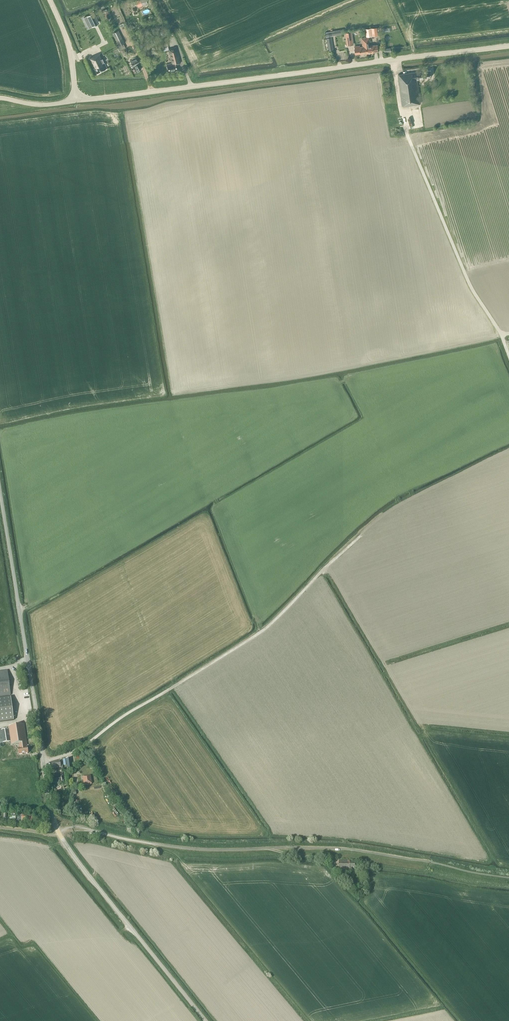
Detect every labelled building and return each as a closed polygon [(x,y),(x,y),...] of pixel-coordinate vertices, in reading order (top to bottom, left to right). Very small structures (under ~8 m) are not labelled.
[(94,12),(84,17),(88,26),(98,21),(94,12)] [(354,44),(352,31),(345,32),(347,45),(354,44)] [(125,43),(120,34),(114,37),(119,46),(118,46),(120,50),(120,51),(123,57),(127,55),(124,49),(126,48),(124,43),(125,43)] [(360,54),(367,53),(365,38),(362,38),(363,45),(364,45),(364,46),(360,47),(360,46),(354,47),(355,54),(360,53),(360,54)] [(368,38),(365,38),(367,53),(374,52),(378,51),(378,44),(369,45),(368,38)] [(166,64),(168,71),(178,68),(177,64),(180,63),(176,47),(169,49),(172,63),(166,64)] [(97,73),(107,68),(104,62),(104,63),(100,54),(89,58),(94,68),(95,67),(97,73)] [(139,62),(137,58),(136,57),(130,60),(132,65),(136,71),(141,69),(138,62),(139,62)] [(402,106),(421,103),(417,80),(419,80),(419,78),(432,76),(431,70),(417,72),(398,75),(402,106)] [(10,695),(7,671),(0,672),(0,696),(10,695)] [(14,720),(11,697),(0,698),(0,722),(14,720)] [(25,730),(24,725),(8,727),(8,729),(4,730),(1,730),(0,730),(0,743),(3,743),(10,742),(10,745),(16,744),(16,745),(19,744),(20,748),(17,748),(18,755),(28,753),(25,730)] [(60,761),(51,762),(52,769),(61,768),(61,767),(62,769),(63,769),(62,761),(60,761)] [(50,783),(62,782),(64,781),(63,773),(55,774),(55,777),(50,778),(50,783)] [(84,785),(92,783),(91,775),(83,776),(84,785)] [(356,868),(356,863),(350,863),(350,861),(339,861),(338,870),(350,870),(351,870),(351,868),(356,868)]
